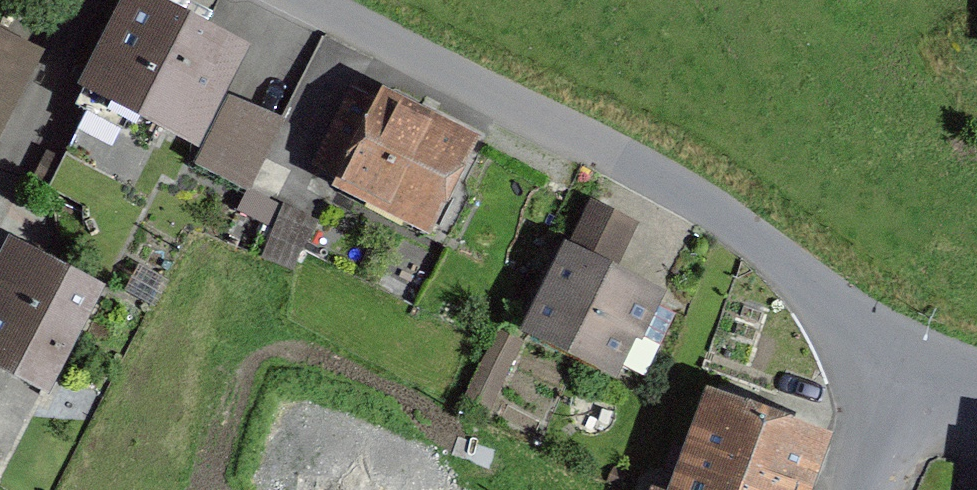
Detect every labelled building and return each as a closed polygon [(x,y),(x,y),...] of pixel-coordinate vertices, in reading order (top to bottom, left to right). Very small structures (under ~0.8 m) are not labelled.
[(116,211),(163,120),(198,138),(244,49),(148,0),(128,0),(87,81),(105,90),(58,181),(116,211)] [(289,124),(331,138),(362,44),(320,30),(289,124)] [(43,56),(0,35),(0,140),(43,56)] [(319,168),(426,223),(465,148),(358,93),(319,168)] [(196,164),(248,191),(284,119),(230,97),(196,164)] [(288,209),(266,260),(292,271),(319,224),(288,209)] [(8,463),(97,292),(16,250),(0,281),(0,459),(8,463)] [(570,263),(538,327),(613,365),(629,332),(636,335),(652,304),(570,263)] [(691,489),(787,489),(805,443),(721,412),(691,489)]
